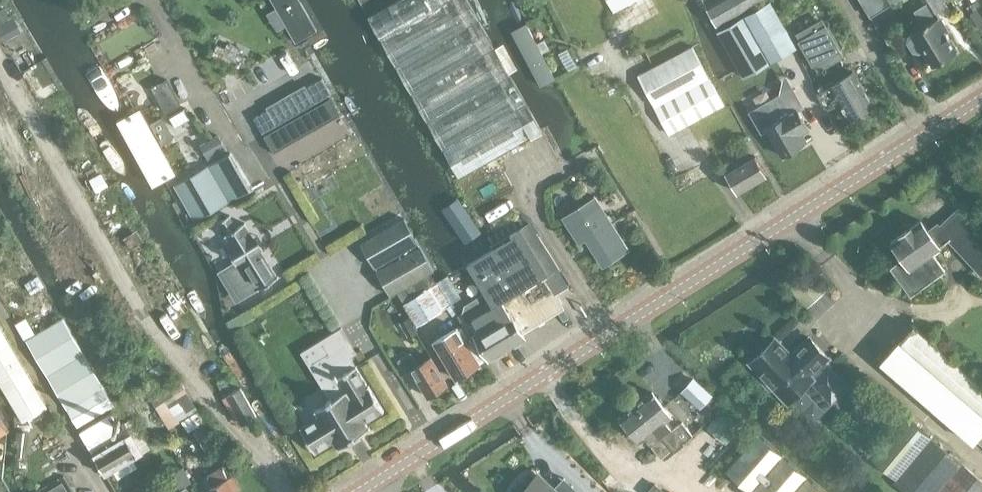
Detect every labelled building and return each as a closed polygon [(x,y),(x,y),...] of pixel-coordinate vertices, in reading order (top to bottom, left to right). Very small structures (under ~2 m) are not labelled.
[(295,41),(316,30),(299,0),(271,0),(295,41)] [(467,0),(394,0),(366,16),(458,178),(541,131),(467,0)] [(632,0),(606,0),(613,12),(632,0)] [(707,7),(706,8),(716,27),(763,0),(703,0),(707,7)] [(769,0),(735,20),(717,29),(743,76),(795,45),(769,0)] [(869,14),(891,0),(860,0),(869,14)] [(923,46),(933,63),(956,49),(946,31),(948,29),(937,10),(947,4),(944,0),(929,0),(930,1),(916,9),(923,22),(914,27),(915,28),(913,29),(914,31),(909,33),(908,38),(914,47),(919,48),(923,46)] [(979,0),(974,0),(965,6),(978,25),(981,23),(981,4),(979,0)] [(0,21),(0,28),(3,36),(20,29),(15,15),(0,21)] [(818,65),(839,54),(835,46),(838,45),(826,25),(823,26),(819,20),(800,32),(803,38),(802,41),(812,58),(815,59),(818,65)] [(526,29),(514,35),(540,85),(555,78),(528,26),(525,27),(526,29)] [(638,75),(669,133),(723,104),(692,45),(638,75)] [(849,117),(872,103),(853,69),(818,90),(818,93),(825,104),(828,106),(839,100),(849,117)] [(150,82),(162,109),(177,102),(166,76),(150,82)] [(322,77),(306,86),(314,100),(330,91),(322,77)] [(783,154),(788,151),(804,142),(798,132),(808,126),(788,91),(776,98),(784,113),(766,124),(783,154)] [(330,97),(313,106),(323,123),(339,114),(330,97)] [(155,104),(146,109),(155,126),(153,127),(165,149),(176,143),(155,104)] [(253,117),(261,130),(275,122),(267,109),(253,117)] [(166,154),(142,110),(127,118),(160,179),(181,168),(171,151),(166,154)] [(281,125),(264,134),(274,151),(291,142),(281,125)] [(356,129),(291,165),(304,187),(369,151),(356,129)] [(218,133),(199,144),(207,159),(226,148),(218,133)] [(251,188),(229,151),(173,184),(194,221),(251,188)] [(736,190),(765,173),(755,154),(726,171),(736,190)] [(593,197),(562,216),(579,242),(586,237),(603,264),(626,249),(593,197)] [(910,295),(944,271),(932,253),(941,246),(940,245),(949,238),(981,272),(981,234),(959,210),(939,225),(937,222),(927,230),(920,219),(890,242),(902,258),(889,267),(910,295)] [(277,276),(244,223),(245,223),(245,222),(236,227),(230,216),(231,215),(230,214),(218,221),(219,223),(220,222),(226,233),(224,234),(225,235),(226,235),(258,287),(257,288),(258,289),(278,277),(277,276)] [(502,242),(467,263),(488,299),(479,305),(477,302),(470,300),(464,304),(462,311),(461,312),(468,325),(474,322),(478,330),(473,333),(488,359),(524,337),(519,330),(559,306),(552,295),(564,288),(563,287),(570,283),(533,223),(522,215),(495,232),(502,242)] [(375,266),(418,241),(415,236),(407,222),(404,217),(360,243),(374,267),(375,266)] [(418,241),(375,266),(377,269),(376,270),(390,294),(434,269),(418,241)] [(402,304),(416,326),(449,305),(435,282),(402,304)] [(25,340),(66,409),(77,427),(114,405),(104,386),(63,317),(25,340)] [(408,317),(400,322),(408,337),(416,332),(408,317)] [(973,442),(975,439),(981,431),(981,386),(912,325),(881,362),(973,442)] [(0,327),(0,381),(23,420),(47,405),(0,327)] [(457,327),(434,341),(456,379),(479,366),(457,327)] [(832,400),(847,385),(828,365),(824,369),(820,366),(829,357),(809,337),(791,355),(775,338),(750,362),(761,374),(758,377),(770,390),(773,386),(789,402),(805,386),(813,395),(820,388),(832,400)] [(405,372),(410,369),(426,396),(447,385),(430,356),(417,363),(410,351),(397,359),(405,372)] [(299,427),(315,453),(316,452),(333,441),(337,446),(336,447),(337,448),(369,428),(368,427),(367,427),(364,422),(382,411),(382,412),(383,411),(368,386),(367,387),(356,368),(357,368),(356,367),(355,367),(349,357),(356,353),(355,352),(328,368),(329,368),(331,367),(334,373),(332,374),(335,379),(337,378),(345,390),(332,398),(331,397),(326,400),(328,401),(314,410),(314,411),(315,411),(318,416),(301,427),(300,426),(299,427)] [(174,419),(197,407),(181,376),(158,388),(174,419)] [(682,390),(700,406),(711,394),(693,378),(682,390)] [(239,387),(225,395),(242,423),(256,416),(239,387)] [(635,403),(674,452),(684,444),(682,442),(692,435),(681,422),(672,430),(669,427),(671,427),(667,421),(672,417),(651,391),(635,403)] [(674,452),(635,403),(619,416),(640,442),(646,437),(649,442),(648,443),(660,457),(663,456),(665,459),(674,452)] [(723,408),(707,427),(725,442),(741,424),(723,408)] [(80,431),(106,474),(150,448),(132,418),(119,426),(111,412),(80,431)] [(752,491),(826,491),(757,433),(740,452),(725,469),(752,491)] [(931,437),(893,482),(906,491),(981,491),(981,479),(931,437)] [(228,478),(220,465),(205,475),(211,485),(208,487),(211,491),(235,491),(234,491),(239,488),(232,476),(228,478)] [(183,466),(172,473),(180,487),(192,480),(183,466)] [(537,474),(530,481),(526,481),(519,488),(520,491),(555,491),(537,474)] [(65,480),(36,491),(70,491),(65,480)]
